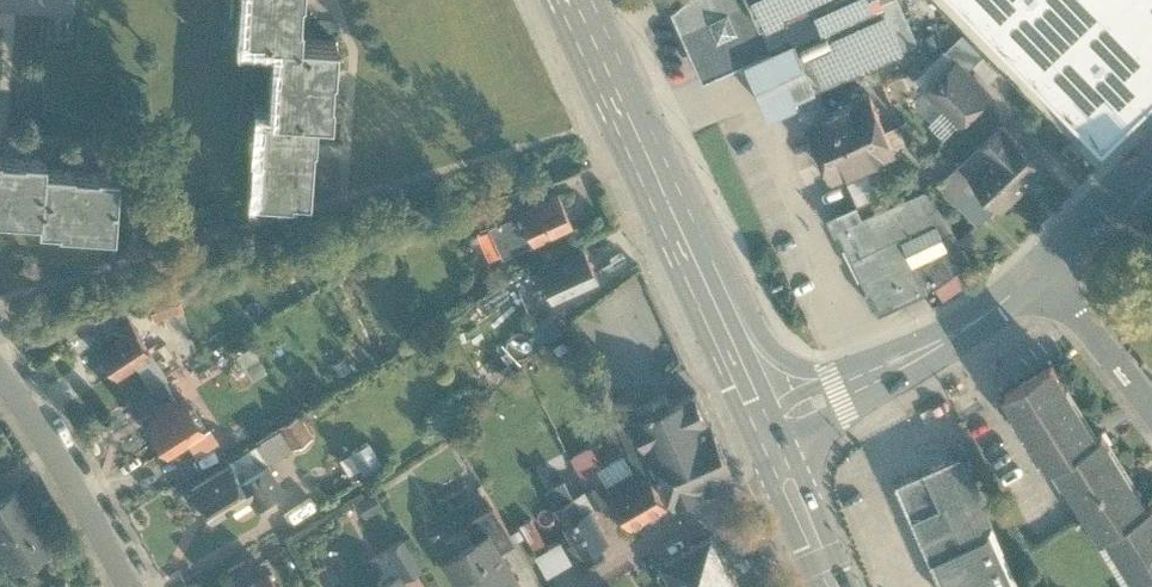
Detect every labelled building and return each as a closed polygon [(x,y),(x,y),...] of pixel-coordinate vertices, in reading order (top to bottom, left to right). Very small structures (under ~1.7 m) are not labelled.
[(301,200),(309,116),(329,117),(335,42),(300,41),(303,0),(240,0),(237,38),(275,41),(268,113),(256,113),(248,198),(301,200)] [(671,9),(706,78),(744,60),(769,116),(799,104),(830,182),(898,154),(869,93),(828,110),(819,90),(904,50),(884,0),(681,0),(671,9)] [(1102,152),(1151,104),(1151,0),(956,0),(1102,152)] [(992,92),(956,59),(925,92),(961,125),(992,92)] [(1041,169),(1001,126),(939,183),(979,226),(1041,169)] [(121,176),(49,172),(49,158),(0,155),(0,218),(37,221),(37,231),(115,238),(121,176)] [(850,177),(858,199),(877,192),(868,170),(850,177)] [(507,254),(571,226),(556,194),(550,197),(544,181),(490,197),(500,220),(493,223),(507,254)] [(971,268),(931,186),(862,220),(855,208),(829,221),(875,315),(971,268)] [(584,245),(539,266),(555,300),(600,279),(584,245)] [(513,295),(506,282),(479,297),(485,309),(513,295)] [(178,290),(149,300),(155,317),(184,307),(178,290)] [(94,342),(117,376),(151,353),(121,306),(89,327),(97,340),(94,342)] [(1050,344),(1001,375),(1046,448),(1052,445),(1096,416),(1050,344)] [(634,414),(619,421),(642,471),(656,465),(674,504),(736,475),(712,422),(710,422),(696,390),(670,403),(665,390),(648,398),(654,410),(636,419),(634,414)] [(183,398),(147,422),(170,456),(206,432),(183,398)] [(310,431),(297,410),(278,422),(291,443),(310,431)] [(1101,413),(1096,416),(1052,445),(1098,517),(1103,515),(1148,489),(1101,413)] [(959,445),(893,475),(944,586),(983,586),(1017,572),(959,445)] [(192,488),(215,523),(254,498),(259,507),(286,489),(268,465),(242,483),(230,465),(192,488)] [(609,482),(608,483),(616,496),(615,497),(633,526),(666,505),(649,476),(638,483),(630,469),(630,470),(609,482)] [(565,479),(548,489),(567,522),(565,523),(575,540),(577,538),(585,553),(610,539),(602,524),(603,523),(595,508),(599,505),(589,488),(575,495),(565,479)] [(18,485),(0,498),(0,546),(18,573),(59,546),(18,485)] [(1148,586),(1151,586),(1151,487),(1148,489),(1103,515),(1148,586)] [(376,488),(359,500),(366,511),(383,499),(376,488)] [(492,535),(503,553),(519,544),(496,507),(467,523),(479,543),(492,535)] [(665,558),(667,562),(681,586),(742,586),(712,532),(665,558)] [(492,535),(479,543),(454,558),(471,586),(523,586),(503,553),(492,535)] [(563,536),(538,549),(549,571),(574,558),(563,536)] [(422,569),(403,538),(388,547),(407,579),(422,569)] [(242,586),(278,586),(268,571),(242,586)] [(401,575),(381,586),(408,586),(401,575)] [(65,577),(46,586),(71,586),(65,577)]
